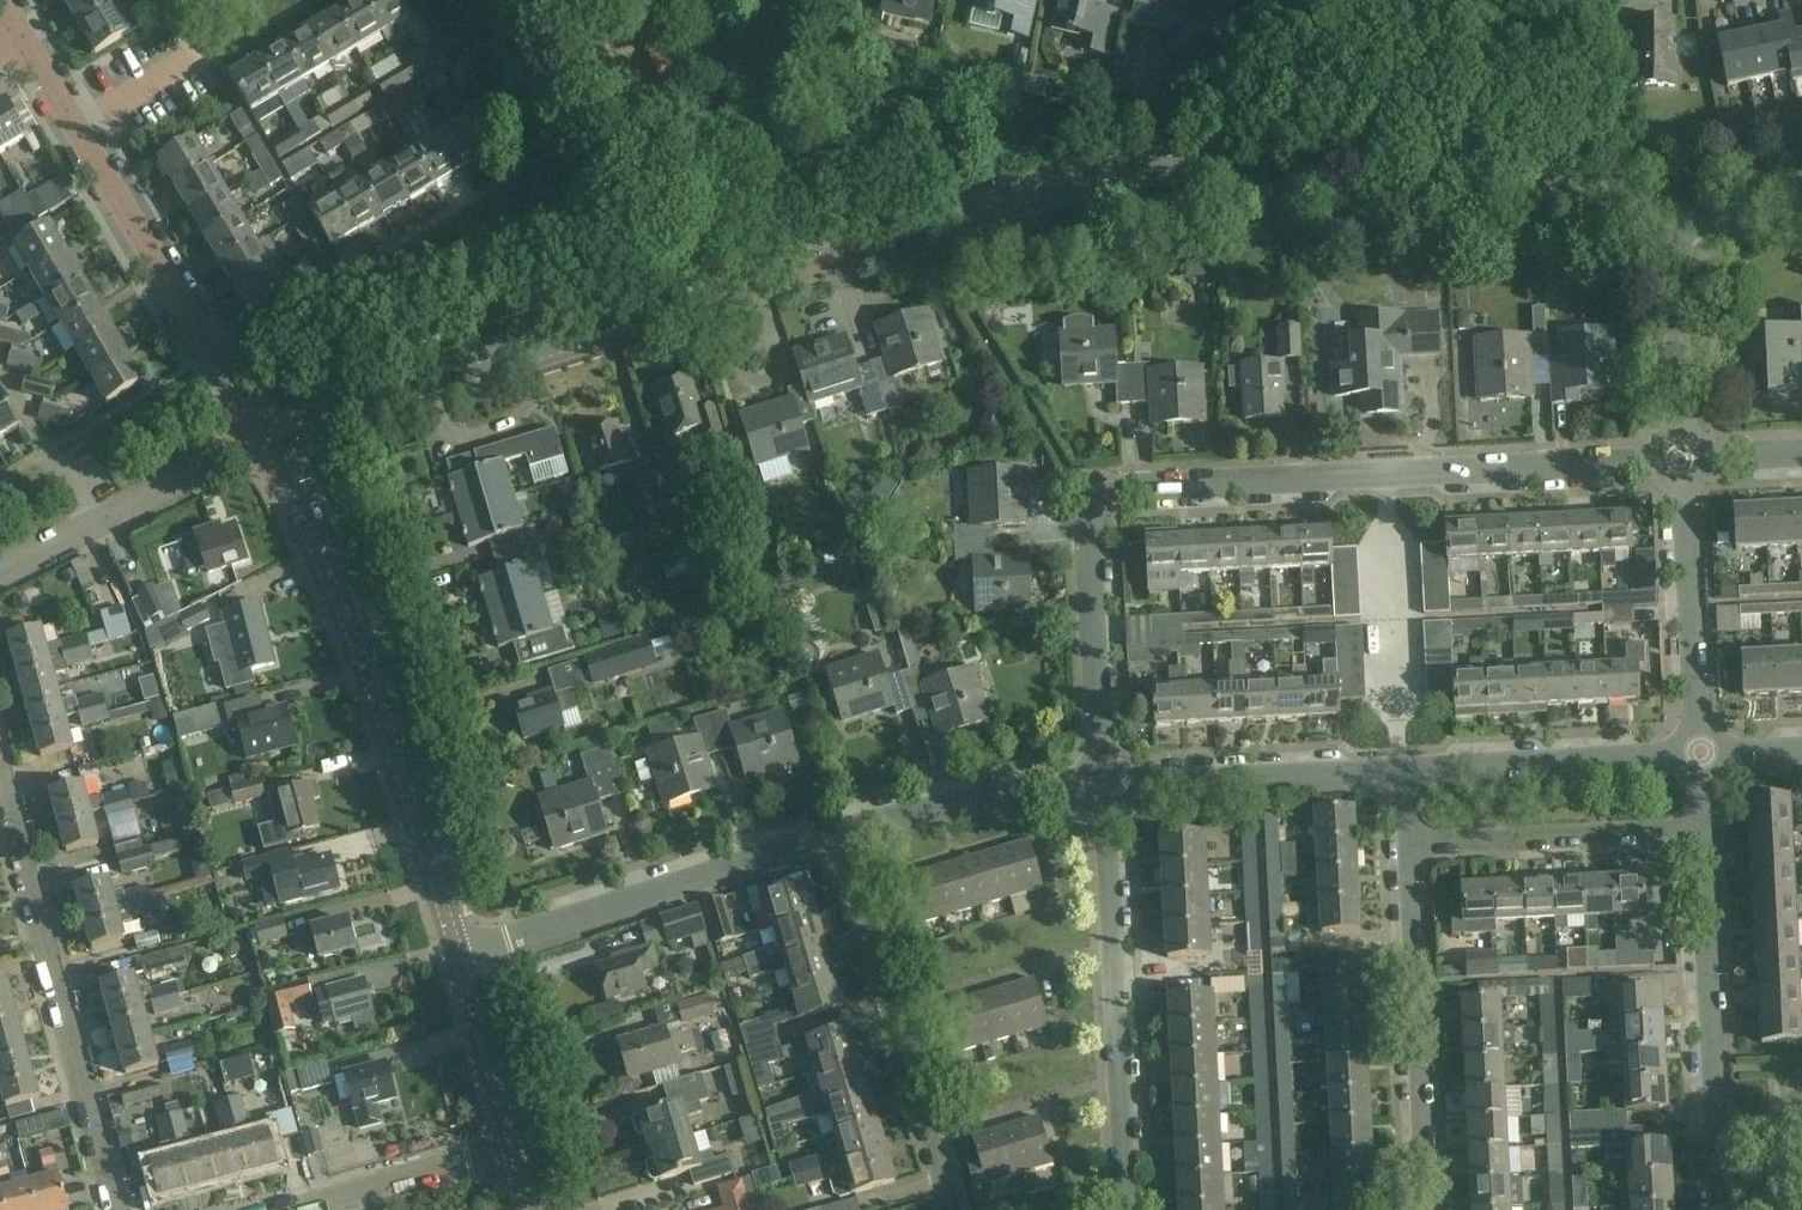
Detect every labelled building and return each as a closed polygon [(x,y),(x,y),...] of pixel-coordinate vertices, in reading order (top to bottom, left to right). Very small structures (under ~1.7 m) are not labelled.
[(79,27),(116,5),(113,0),(65,0),(63,1),(79,27)] [(167,11),(179,4),(176,0),(160,0),(167,11)] [(355,51),(381,36),(360,0),(357,0),(333,14),(355,51)] [(408,20),(396,0),(360,0),(381,36),(408,20)] [(882,10),(929,22),(934,0),(884,0),(882,10)] [(973,8),(1004,15),(1000,30),(1028,36),(1036,0),(975,0),(973,8)] [(1108,55),(1118,12),(1100,8),(1102,0),(1059,0),(1052,28),(1082,35),(1079,49),(1108,55)] [(1198,69),(1203,70),(1210,67),(1212,64),(1213,60),(1212,55),(1208,50),(1203,49),(1211,10),(1210,9),(1210,12),(1199,9),(1200,2),(1191,0),(1131,0),(1126,25),(1171,35),(1168,52),(1175,53),(1172,70),(1180,71),(1175,96),(1191,99),(1198,69)] [(116,5),(79,27),(95,54),(132,32),(116,5)] [(1790,74),(1792,83),(1801,81),(1801,33),(1794,34),(1789,11),(1777,13),(1780,28),(1781,28),(1790,74)] [(307,29),(330,66),(355,51),(333,14),(307,29)] [(641,35),(669,96),(707,78),(688,38),(687,39),(677,19),(641,35)] [(1634,21),(1634,63),(1632,63),(1632,88),(1674,88),(1674,63),(1672,63),(1672,21),(1634,21)] [(1759,32),(1768,78),(1790,74),(1781,28),(1780,28),(1759,32)] [(282,44),(304,81),(314,76),(330,66),(307,29),(282,44)] [(1738,36),(1747,82),(1768,78),(1759,32),(1738,36)] [(1747,82),(1738,36),(1717,40),(1726,86),(1747,82)] [(289,91),(304,81),(282,44),(257,60),(279,97),(286,109),(296,102),(289,91)] [(430,52),(417,59),(401,69),(408,81),(437,64),(430,52)] [(279,97),(257,60),(230,76),(252,113),(279,97)] [(385,95),(408,81),(401,69),(378,83),(385,95)] [(431,92),(447,83),(440,71),(424,81),(431,92)] [(349,100),(357,112),(373,102),(365,90),(349,100)] [(386,103),(393,115),(409,105),(403,93),(386,103)] [(1,153),(28,138),(6,100),(0,104),(0,152),(1,153)] [(332,126),(341,121),(357,112),(349,100),(325,114),(332,126)] [(393,115),(386,103),(371,112),(378,124),(393,115)] [(24,105),(13,112),(28,138),(39,131),(24,105)] [(238,133),(250,126),(241,110),(229,117),(238,133)] [(1780,120),(1782,134),(1801,130),(1801,127),(1800,117),(1780,120)] [(440,134),(462,171),(489,155),(467,118),(440,134)] [(298,130),(305,142),(321,133),(314,121),(298,130)] [(335,133),(342,145),(358,136),(351,124),(335,133)] [(342,145),(335,133),(319,142),(326,154),(342,145)] [(462,171),(440,134),(414,149),(436,186),(462,171)] [(173,187),(210,165),(194,138),(157,160),(173,187)] [(291,151),(284,138),(272,145),(279,158),(291,151)] [(251,154),(260,170),(273,163),(263,147),(251,154)] [(436,186),(414,149),(388,164),(410,202),(436,186)] [(289,176),(305,167),(298,155),(282,165),(289,176)] [(282,179),(273,163),(260,170),(270,186),(282,179)] [(362,180),(384,217),(410,202),(388,164),(362,180)] [(173,187),(189,212),(225,191),(210,165),(173,187)] [(337,195),(358,232),(384,217),(362,180),(337,195)] [(37,191),(43,200),(50,212),(66,202),(53,181),(37,191)] [(189,212),(204,238),(241,217),(225,191),(189,212)] [(358,232),(337,195),(309,211),(331,248),(358,232)] [(282,206),(291,222),(303,215),(294,199),(282,206)] [(14,233),(29,224),(22,212),(6,221),(14,233)] [(291,222),(301,237),(307,248),(319,241),(303,215),(291,222)] [(204,238),(219,264),(256,243),(241,217),(204,238)] [(14,233),(6,221),(0,225),(0,241),(14,233)] [(13,245),(29,272),(67,250),(51,223),(13,245)] [(1073,252),(1100,243),(1096,231),(1069,241),(1073,252)] [(307,248),(313,259),(323,275),(335,268),(319,241),(307,248)] [(219,264),(235,290),(271,269),(256,243),(219,264)] [(67,250),(29,272),(45,298),(82,276),(67,250)] [(271,269),(235,290),(251,317),(287,296),(271,269)] [(45,298),(60,324),(97,302),(82,276),(45,298)] [(97,302),(60,324),(76,350),(113,328),(97,302)] [(9,307),(0,305),(0,319),(6,321),(9,307)] [(1531,308),(1534,358),(1546,358),(1544,307),(1531,308)] [(876,327),(886,358),(870,363),(885,411),(902,406),(893,377),(942,361),(926,311),(876,327)] [(1787,328),(1764,329),(1767,391),(1801,389),(1801,352),(1801,349),(1801,311),(1800,311),(1800,313),(1787,313),(1787,328)] [(1402,317),(1402,316),(1363,318),(1364,339),(1352,340),(1353,363),(1334,364),(1336,396),(1366,394),(1367,413),(1401,411),(1400,391),(1394,392),(1392,350),(1409,349),(1409,354),(1438,353),(1436,315),(1402,317)] [(1065,333),(1061,334),(1064,386),(1117,383),(1118,405),(1133,404),(1132,366),(1116,367),(1114,331),(1094,332),(1093,319),(1088,318),(1082,317),(1076,317),(1070,319),(1064,321),(1065,333)] [(1302,358),(1300,325),(1277,327),(1279,354),(1284,359),(1302,358)] [(25,333),(0,327),(0,341),(22,347),(25,333)] [(76,350),(91,376),(128,354),(113,328),(76,350)] [(1606,360),(1613,360),(1611,331),(1563,333),(1564,356),(1547,357),(1549,402),(1578,401),(1577,389),(1607,387),(1606,360)] [(1531,396),(1528,336),(1475,339),(1479,399),(1531,396)] [(870,363),(854,368),(844,337),(794,353),(804,384),(810,403),(811,403),(859,388),(868,416),(885,411),(870,363)] [(37,373),(40,359),(11,352),(7,366),(37,373)] [(128,354),(91,376),(107,403),(144,381),(128,354)] [(1283,395),(1282,364),(1242,366),(1245,419),(1281,418),(1280,396),(1283,395)] [(1150,365),(1132,366),(1133,404),(1151,403),(1152,424),(1204,421),(1201,369),(1151,372),(1150,365)] [(721,431),(711,404),(698,408),(687,376),(652,388),(668,437),(698,427),(702,438),(721,431)] [(52,399),(55,385),(26,377),(23,391),(52,399)] [(808,450),(800,425),(816,420),(811,403),(810,403),(804,384),(787,389),(790,398),(740,414),(757,466),(808,450)] [(21,426),(0,390),(0,439),(21,426)] [(68,426),(71,412),(42,405),(39,419),(68,426)] [(632,460),(623,432),(618,433),(615,423),(582,434),(594,473),(632,460)] [(555,431),(551,432),(442,464),(457,513),(511,497),(501,465),(527,457),(534,484),(568,475),(555,431)] [(671,464),(661,468),(669,492),(679,489),(671,464)] [(669,492),(661,468),(634,476),(642,500),(669,492)] [(1025,525),(1023,472),(970,475),(972,528),(1025,525)] [(511,497),(457,513),(467,547),(521,531),(511,497)] [(1796,546),(1794,505),(1764,507),(1766,547),(1796,546)] [(1766,547),(1764,507),(1733,508),(1735,549),(1766,547)] [(654,537),(677,530),(671,510),(648,518),(654,537)] [(1597,514),(1599,552),(1600,567),(1612,567),(1612,551),(1631,550),(1630,537),(1637,537),(1636,522),(1629,523),(1629,513),(1597,514)] [(1597,514),(1566,516),(1568,553),(1599,552),(1597,514)] [(1537,555),(1568,553),(1566,516),(1535,517),(1537,555)] [(1535,517),(1506,519),(1508,556),(1537,555),(1535,517)] [(1477,558),(1508,556),(1506,519),(1475,521),(1477,558)] [(1445,543),(1446,556),(1446,559),(1448,559),(1449,574),(1478,573),(1477,558),(1475,521),(1444,522),(1445,543)] [(180,544),(189,573),(206,567),(208,574),(247,561),(236,527),(222,532),(220,526),(195,535),(196,538),(180,544)] [(1331,563),(1330,549),(1329,528),(1297,530),(1299,568),(1301,567),(1302,587),(1315,586),(1314,567),(1331,566),(1331,563)] [(1146,533),(1148,575),(1149,599),(1163,598),(1163,590),(1179,589),(1176,536),(1175,529),(1161,530),(1161,532),(1146,533)] [(1297,530),(1267,531),(1269,569),(1299,568),(1297,530)] [(1267,531),(1237,533),(1239,571),(1240,571),(1241,586),(1254,586),(1254,570),(1269,569),(1267,531)] [(1208,572),(1239,571),(1237,533),(1206,535),(1208,572)] [(1176,536),(1179,589),(1179,595),(1194,594),(1192,573),(1208,572),(1206,535),(1176,536)] [(667,579),(717,562),(708,537),(659,554),(667,579)] [(1419,544),(1420,558),(1446,556),(1445,543),(1419,544)] [(1356,548),(1330,549),(1331,563),(1357,561),(1356,548)] [(1447,570),(1446,559),(1446,556),(1420,558),(1420,571),(1447,570)] [(1029,611),(1026,558),(974,560),(977,613),(1029,611)] [(1358,575),(1357,561),(1331,563),(1331,566),(1331,576),(1358,575)] [(487,614),(542,598),(532,564),(477,580),(487,614)] [(70,569),(61,574),(67,584),(76,578),(70,569)] [(1447,570),(1420,571),(1421,585),(1447,584),(1447,570)] [(1358,589),(1358,575),(1331,576),(1332,590),(1358,589)] [(1447,584),(1421,585),(1422,599),(1448,597),(1447,584)] [(149,618),(165,611),(152,585),(136,593),(149,618)] [(1799,594),(1798,585),(1768,586),(1769,596),(1799,594)] [(1769,596),(1768,586),(1738,588),(1738,597),(1769,596)] [(1358,589),(1332,590),(1333,604),(1359,602),(1358,589)] [(1601,594),(1602,604),(1602,609),(1633,607),(1633,592),(1601,594)] [(1601,594),(1571,595),(1571,606),(1602,604),(1601,594)] [(1571,595),(1540,597),(1540,607),(1571,606),(1571,595)] [(1448,597),(1422,599),(1422,612),(1449,611),(1448,601),(1448,597)] [(1510,598),(1511,609),(1540,607),(1540,597),(1510,598)] [(512,644),(519,666),(574,650),(574,649),(573,649),(566,626),(551,630),(542,598),(487,614),(497,648),(512,644)] [(1510,598),(1480,600),(1480,610),(1511,609),(1510,598)] [(1448,601),(1449,611),(1449,612),(1480,610),(1480,600),(1448,601)] [(1360,616),(1359,602),(1333,604),(1333,608),(1334,618),(1360,616)] [(274,664),(258,604),(222,613),(238,673),(274,664)] [(1769,605),(1770,615),(1800,613),(1799,604),(1769,605)] [(1770,615),(1769,605),(1739,607),(1740,616),(1770,615)] [(124,606),(101,612),(109,641),(132,635),(124,606)] [(203,607),(154,631),(161,645),(210,621),(203,607)] [(875,632),(885,629),(877,607),(868,610),(875,632)] [(1602,609),(1602,614),(1603,625),(1634,623),(1633,607),(1602,609)] [(1733,626),(1737,613),(1720,607),(1715,620),(1733,626)] [(1333,608),(1301,609),(1302,619),(1334,618),(1333,608)] [(1301,609),(1272,611),(1272,621),(1302,619),(1301,609)] [(1241,623),(1272,621),(1272,611),(1241,612),(1241,623)] [(1210,614),(1211,624),(1241,623),(1241,612),(1210,614)] [(1210,614),(1180,615),(1181,626),(1211,624),(1210,614)] [(1602,614),(1572,615),(1572,626),(1603,625),(1602,614)] [(1181,626),(1180,615),(1150,617),(1150,632),(1181,630),(1181,626)] [(1572,615),(1541,617),(1542,628),(1572,626),(1572,615)] [(1511,618),(1512,629),(1542,628),(1541,617),(1511,618)] [(1511,618),(1481,620),(1481,631),(1512,629),(1511,618)] [(1451,636),(1451,633),(1450,622),(1450,620),(1424,621),(1425,638),(1451,636)] [(1481,620),(1450,622),(1451,633),(1481,631),(1481,620)] [(1335,638),(1335,642),(1361,641),(1360,625),(1334,627),(1334,628),(1335,638)] [(59,642),(60,644),(46,648),(41,628),(8,637),(16,667),(89,648),(86,635),(59,642)] [(1334,628),(1303,629),(1303,640),(1335,638),(1334,628)] [(1303,629),(1273,631),(1273,642),(1303,640),(1303,629)] [(1181,630),(1150,632),(1151,654),(1182,652),(1182,646),(1181,635),(1181,630)] [(597,682),(683,654),(675,631),(589,659),(597,682)] [(1243,643),(1273,642),(1273,631),(1242,632),(1243,643)] [(1242,632),(1211,634),(1212,645),(1243,643),(1242,632)] [(1182,646),(1212,645),(1211,634),(1181,635),(1182,646)] [(1451,636),(1425,638),(1425,652),(1451,651),(1451,636)] [(1336,657),(1362,655),(1361,641),(1335,642),(1336,650),(1336,657)] [(1626,663),(1606,664),(1608,702),(1639,700),(1637,664),(1644,664),(1643,642),(1625,643),(1626,663)] [(16,667),(24,696),(57,688),(54,676),(69,671),(68,668),(93,661),(89,648),(16,667)] [(1451,651),(1425,652),(1426,666),(1452,665),(1451,651)] [(1772,654),(1774,693),(1801,692),(1801,652),(1772,654)] [(1774,693),(1772,654),(1741,655),(1743,695),(1774,693)] [(1337,671),(1363,670),(1362,655),(1336,657),(1336,661),(1337,671)] [(877,656),(827,672),(843,722),(893,706),(896,715),(912,710),(900,674),(884,679),(877,656)] [(1305,680),(1307,717),(1339,716),(1338,699),(1337,685),(1337,678),(1337,671),(1336,661),(1323,662),(1324,679),(1305,680)] [(1502,669),(1484,670),(1486,708),(1516,706),(1514,669),(1514,661),(1502,661),(1502,669)] [(1577,703),(1608,702),(1606,664),(1575,666),(1577,703)] [(1452,665),(1426,666),(1427,680),(1453,679),(1453,672),(1452,665)] [(1575,666),(1544,667),(1546,705),(1577,703),(1575,666)] [(1169,668),(1170,687),(1154,688),(1156,725),(1186,724),(1184,686),(1183,667),(1169,668)] [(1216,722),(1247,721),(1245,683),(1244,667),(1229,667),(1230,684),(1214,685),(1216,722)] [(1514,669),(1516,706),(1517,713),(1546,712),(1546,705),(1544,667),(1514,669)] [(972,670),(922,686),(917,668),(900,674),(912,710),(928,704),(939,736),(988,720),(972,670)] [(1293,680),(1275,681),(1277,719),(1307,717),(1305,680),(1305,668),(1293,668),(1293,680)] [(1337,685),(1363,684),(1363,670),(1337,671),(1337,678),(1337,685)] [(1486,708),(1484,670),(1453,672),(1453,679),(1454,692),(1455,717),(1473,716),(1473,708),(1486,708)] [(1453,679),(1427,680),(1427,694),(1454,692),(1453,679)] [(1247,721),(1277,719),(1275,681),(1245,683),(1247,721)] [(1363,684),(1337,685),(1338,699),(1364,697),(1363,684)] [(1186,724),(1216,722),(1214,685),(1184,686),(1186,724)] [(61,702),(57,688),(24,696),(32,726),(65,717),(78,714),(105,707),(102,695),(76,702),(75,698),(61,702)] [(571,691),(553,696),(551,690),(528,697),(529,702),(513,707),(524,740),(563,728),(559,716),(577,710),(571,691)] [(295,746),(285,708),(260,715),(255,699),(226,707),(230,722),(238,720),(248,759),(295,746)] [(105,707),(78,714),(82,728),(109,721),(105,707)] [(195,711),(174,716),(180,739),(201,733),(195,711)] [(780,714),(730,729),(725,712),(709,717),(720,753),(736,748),(746,778),(796,763),(780,714)] [(65,717),(32,726),(40,756),(73,748),(65,717)] [(698,739),(648,755),(663,805),(714,789),(704,758),(720,753),(709,717),(692,722),(698,739)] [(587,774),(615,766),(609,747),(581,756),(587,774)] [(236,806),(266,798),(259,776),(229,784),(236,806)] [(57,821),(90,813),(82,783),(49,791),(57,821)] [(310,784),(274,794),(268,796),(276,825),(272,827),(276,841),(290,837),(289,835),(319,826),(312,800),(314,799),(310,784)] [(604,833),(595,803),(588,784),(539,800),(554,849),(604,833)] [(100,797),(103,809),(131,801),(127,789),(100,797)] [(1751,830),(1791,828),(1789,798),(1749,800),(1751,830)] [(103,809),(107,820),(134,813),(131,801),(103,809)] [(1317,841),(1353,839),(1352,809),(1316,810),(1317,841)] [(90,813),(57,821),(65,851),(98,842),(90,813)] [(1279,843),(1278,828),(1278,814),(1263,815),(1264,844),(1279,843)] [(1751,830),(1753,861),(1792,859),(1791,828),(1751,830)] [(1240,832),(1242,865),(1256,864),(1255,832),(1240,832)] [(1163,869),(1205,867),(1203,836),(1161,839),(1163,869)] [(141,837),(114,845),(117,856),(144,848),(141,837)] [(1353,839),(1317,841),(1318,871),(1354,869),(1353,839)] [(145,850),(144,848),(117,856),(123,875),(156,866),(155,860),(181,853),(177,840),(145,850)] [(995,852),(1009,900),(1042,890),(1029,843),(995,852)] [(292,850),(272,855),(257,859),(257,861),(241,865),(246,883),(271,876),(279,908),(301,902),(300,898),(338,889),(330,856),(308,862),(307,857),(294,860),(292,850)] [(962,862),(975,909),(1009,900),(995,852),(962,862)] [(1265,853),(1266,874),(1280,873),(1279,852),(1265,853)] [(1754,891),(1794,889),(1792,859),(1753,861),(1754,891)] [(975,909),(962,862),(929,871),(942,919),(975,909)] [(1242,865),(1243,895),(1258,894),(1256,864),(1242,865)] [(1205,867),(1163,869),(1164,899),(1206,897),(1205,867)] [(1354,869),(1318,871),(1319,901),(1355,899),(1354,869)] [(942,919),(929,871),(895,881),(908,928),(942,919)] [(1584,917),(1585,917),(1585,931),(1597,931),(1597,916),(1615,915),(1613,879),(1613,872),(1582,874),(1584,917)] [(1552,875),(1552,882),(1554,918),(1555,931),(1567,930),(1567,918),(1584,917),(1582,874),(1552,875)] [(1493,885),(1495,921),(1496,921),(1525,920),(1523,883),(1522,876),(1504,877),(1504,884),(1493,885)] [(1643,877),(1613,879),(1615,915),(1645,914),(1643,877)] [(122,891),(112,894),(108,878),(75,887),(83,917),(126,906),(123,895),(122,891)] [(1282,903),(1281,882),(1267,883),(1268,903),(1282,903)] [(1525,920),(1554,918),(1552,882),(1523,883),(1525,920)] [(772,928),(812,916),(807,900),(809,899),(805,884),(763,897),(767,909),(772,928)] [(1462,886),(1464,917),(1452,918),(1453,935),(1496,933),(1496,921),(1495,921),(1493,885),(1462,886)] [(126,906),(153,900),(150,888),(123,895),(126,906)] [(1795,919),(1794,889),(1754,891),(1756,922),(1795,919)] [(1243,895),(1245,925),(1259,924),(1258,894),(1243,895)] [(1206,897),(1164,899),(1166,929),(1208,927),(1206,897)] [(703,903),(715,941),(733,936),(722,898),(703,903)] [(1355,899),(1319,901),(1321,932),(1356,930),(1355,899)] [(156,911),(153,900),(126,906),(129,918),(156,911)] [(647,945),(634,950),(611,957),(612,961),(597,966),(607,1001),(646,989),(641,973),(662,967),(655,944),(668,940),(669,944),(692,937),(695,949),(710,945),(698,904),(659,915),(661,921),(642,926),(647,945)] [(126,906),(83,917),(91,948),(124,939),(120,926),(130,924),(129,918),(126,906)] [(1269,934),(1283,934),(1282,912),(1268,913),(1269,934)] [(743,958),(746,969),(823,946),(819,932),(817,933),(812,916),(772,928),(778,946),(743,958)] [(260,945),(288,937),(282,918),(255,926),(260,945)] [(355,950),(347,919),(312,928),(313,931),(296,935),(300,950),(317,945),(321,959),(355,950)] [(1795,919),(1756,922),(1757,952),(1797,950),(1795,919)] [(1259,924),(1245,925),(1246,953),(1261,952),(1259,924)] [(1208,927),(1166,929),(1168,959),(1210,957),(1208,927)] [(137,950),(160,944),(156,930),(133,936),(137,950)] [(1298,933),(1283,934),(1269,934),(1270,951),(1299,950),(1298,933)] [(827,960),(823,946),(746,969),(749,979),(785,970),(790,989),(832,977),(827,960)] [(1586,948),(1586,956),(1587,969),(1617,968),(1616,955),(1597,956),(1597,948),(1586,948)] [(1797,950),(1757,952),(1759,982),(1798,980),(1797,950)] [(144,976),(172,969),(167,951),(139,959),(144,976)] [(1616,955),(1617,968),(1653,966),(1653,953),(1616,955)] [(1466,954),(1467,975),(1497,974),(1497,961),(1496,954),(1466,954)] [(1556,958),(1557,971),(1587,969),(1586,956),(1556,958)] [(1527,972),(1557,971),(1556,958),(1526,959),(1527,972)] [(1297,959),(1270,960),(1271,974),(1297,972),(1297,959)] [(1526,959),(1497,961),(1497,974),(1527,972),(1526,959)] [(1205,981),(1239,980),(1238,964),(1204,965),(1205,981)] [(1323,1001),(1359,999),(1358,969),(1322,970),(1323,1001)] [(1250,1024),(1264,1023),(1261,972),(1248,972),(1250,1024)] [(109,1014),(141,1005),(152,1003),(179,996),(175,983),(150,990),(149,987),(137,990),(133,975),(101,983),(109,1014)] [(839,975),(832,977),(790,989),(796,1007),(792,1008),(796,1021),(844,1007),(839,993),(843,992),(839,975)] [(14,1008),(6,978),(0,979),(0,1012),(14,1008)] [(1562,981),(1562,999),(1591,997),(1590,979),(1562,981)] [(296,1031),(289,1005),(313,999),(308,980),(264,992),(272,1028),(275,1036),(296,1031)] [(1539,995),(1540,1027),(1554,1026),(1552,980),(1479,984),(1480,999),(1499,998),(1528,996),(1539,995)] [(1798,980),(1759,982),(1760,1013),(1800,1011),(1798,980)] [(1000,990),(1013,1036),(1047,1027),(1034,981),(1000,990)] [(315,995),(323,1024),(372,1012),(364,982),(328,991),(315,995)] [(1272,1003),(1286,1003),(1285,982),(1271,983),(1272,1003)] [(1620,1020),(1662,1018),(1660,987),(1618,990),(1620,1020)] [(967,1000),(980,1046),(1013,1036),(1000,990),(967,1000)] [(708,995),(677,1003),(683,1022),(683,1024),(706,1018),(714,1016),(708,995)] [(1172,1028),(1213,1026),(1212,995),(1170,997),(1172,1028)] [(179,996),(152,1003),(155,1016),(182,1009),(179,996)] [(1462,1000),(1464,1030),(1500,1029),(1499,998),(1480,999),(1462,1000)] [(1359,999),(1323,1001),(1324,1031),(1360,1029),(1359,999)] [(980,1046),(967,1000),(933,1009),(946,1056),(980,1046)] [(149,1035),(141,1005),(109,1014),(117,1043),(149,1035)] [(14,1008),(0,1012),(0,1044),(22,1038),(14,1008)] [(1800,1011),(1760,1013),(1762,1043),(1801,1041),(1800,1011)] [(1273,1013),(1274,1033),(1288,1033),(1287,1012),(1273,1013)] [(740,1026),(747,1048),(778,1039),(770,1015),(740,1026)] [(1662,1018),(1620,1020),(1622,1050),(1663,1047),(1662,1018)] [(389,1053),(423,1044),(418,1023),(384,1032),(389,1053)] [(1264,1023),(1250,1024),(1252,1054),(1266,1053),(1264,1023)] [(1173,1058),(1215,1056),(1213,1026),(1172,1028),(1173,1058)] [(1542,1056),(1556,1055),(1554,1026),(1540,1027),(1542,1056)] [(675,1064),(664,1029),(618,1043),(629,1077),(675,1064)] [(1360,1029),(1324,1031),(1325,1061),(1361,1059),(1360,1029)] [(1500,1029),(1464,1030),(1465,1060),(1502,1058),(1512,1057),(1512,1045),(1501,1045),(1500,1029)] [(810,1053),(816,1073),(855,1062),(850,1045),(853,1044),(849,1030),(807,1042),(806,1041),(781,1049),(778,1039),(747,1048),(753,1068),(810,1053)] [(1565,1053),(1579,1052),(1578,1033),(1564,1034),(1565,1053)] [(306,1034),(280,1040),(283,1053),(309,1048),(306,1034)] [(149,1035),(117,1043),(125,1074),(157,1066),(149,1035)] [(0,1044),(0,1076),(30,1068),(22,1038),(0,1044)] [(192,1042),(164,1049),(168,1063),(195,1056),(192,1042)] [(1274,1043),(1275,1063),(1289,1062),(1288,1042),(1274,1043)] [(1606,1063),(1623,1062),(1624,1080),(1665,1078),(1663,1047),(1622,1050),(1605,1051),(1606,1063)] [(1565,1053),(1566,1063),(1566,1084),(1580,1083),(1579,1052),(1565,1053)] [(1266,1053),(1252,1054),(1253,1084),(1267,1084),(1266,1053)] [(1542,1056),(1543,1086),(1557,1085),(1556,1055),(1542,1056)] [(252,1056),(221,1064),(227,1086),(258,1078),(252,1056)] [(1175,1088),(1216,1086),(1215,1056),(1173,1058),(1175,1088)] [(1502,1058),(1465,1060),(1467,1090),(1503,1088),(1502,1058)] [(1361,1059),(1325,1061),(1326,1091),(1362,1089),(1361,1059)] [(769,1119),(769,1121),(867,1092),(863,1078),(861,1078),(855,1062),(816,1073),(821,1091),(786,1102),(765,1110),(769,1119)] [(332,1084),(327,1064),(286,1075),(291,1093),(304,1089),(305,1091),(332,1084)] [(395,1099),(386,1064),(345,1074),(359,1129),(381,1124),(376,1104),(395,1099)] [(30,1068),(0,1076),(0,1093),(3,1092),(10,1120),(36,1113),(32,1100),(38,1098),(30,1068)] [(1276,1073),(1277,1093),(1291,1092),(1290,1072),(1276,1073)] [(644,1135),(648,1148),(690,1135),(684,1117),(703,1111),(700,1101),(708,1099),(701,1073),(663,1085),(670,1107),(639,1117),(635,1119),(633,1122),(637,1135),(640,1137),(644,1135)] [(1624,1080),(1625,1111),(1667,1108),(1665,1078),(1624,1080)] [(1267,1084),(1253,1084),(1255,1114),(1269,1114),(1267,1084)] [(121,1095),(125,1108),(163,1097),(160,1085),(121,1095)] [(1557,1085),(1543,1086),(1545,1115),(1559,1115),(1557,1085)] [(1176,1118),(1218,1116),(1216,1086),(1175,1088),(1176,1118)] [(1467,1090),(1468,1119),(1505,1117),(1503,1088),(1467,1090)] [(1362,1089),(1326,1091),(1328,1120),(1364,1119),(1362,1089)] [(829,1116),(834,1134),(873,1123),(869,1105),(871,1105),(867,1092),(769,1121),(770,1129),(793,1124),(829,1116)] [(241,1096),(229,1100),(236,1127),(248,1124),(241,1096)] [(225,1130),(236,1127),(229,1100),(217,1103),(225,1130)] [(1277,1103),(1278,1123),(1293,1122),(1291,1102),(1277,1103)] [(270,1132),(273,1141),(298,1134),(292,1109),(266,1116),(270,1132)] [(1625,1111),(1597,1112),(1568,1113),(1569,1130),(1626,1127),(1625,1111)] [(170,1115),(189,1189),(219,1181),(210,1148),(195,1153),(191,1137),(188,1138),(181,1112),(170,1115)] [(1269,1114),(1255,1114),(1256,1144),(1270,1144),(1269,1114)] [(160,1147),(164,1161),(150,1164),(159,1197),(189,1189),(170,1115),(158,1119),(165,1145),(160,1147)] [(1559,1115),(1545,1115),(1546,1146),(1560,1146),(1559,1115)] [(19,1140),(47,1132),(43,1116),(15,1124),(19,1140)] [(1219,1146),(1218,1116),(1176,1118),(1178,1148),(1219,1146)] [(1468,1119),(1470,1150),(1506,1148),(1505,1117),(1468,1119)] [(1005,1129),(1018,1175),(1053,1165),(1039,1119),(1005,1129)] [(1364,1119),(1328,1120),(1329,1150),(1365,1149),(1364,1119)] [(810,1174),(885,1151),(881,1139),(878,1140),(873,1123),(834,1134),(840,1152),(807,1163),(810,1174)] [(1628,1127),(1626,1127),(1569,1130),(1570,1148),(1606,1147),(1606,1159),(1628,1158),(1629,1176),(1671,1174),(1669,1141),(1629,1143),(1628,1127)] [(325,1153),(319,1128),(302,1133),(308,1157),(325,1153)] [(1018,1175),(1005,1129),(971,1139),(978,1163),(966,1167),(973,1188),(1018,1175)] [(118,1133),(122,1148),(132,1145),(128,1131),(118,1133)] [(270,1132),(240,1141),(249,1173),(279,1165),(273,1141),(270,1132)] [(1279,1133),(1280,1153),(1294,1152),(1293,1132),(1279,1133)] [(696,1155),(690,1135),(648,1148),(652,1162),(648,1163),(646,1166),(650,1179),(654,1181),(658,1179),(658,1180),(690,1170),(694,1185),(734,1173),(728,1156),(715,1160),(711,1150),(696,1155)] [(228,1144),(210,1148),(219,1181),(249,1173),(240,1141),(228,1144)] [(1270,1144),(1256,1144),(1258,1174),(1272,1174),(1270,1144)] [(1178,1148),(1179,1178),(1221,1176),(1219,1146),(1178,1148)] [(1560,1146),(1546,1146),(1548,1176),(1562,1175),(1560,1146)] [(1506,1148),(1470,1150),(1471,1180),(1508,1178),(1506,1148)] [(1329,1150),(1330,1180),(1366,1179),(1365,1149),(1329,1150)] [(56,1165),(53,1151),(39,1155),(43,1168),(56,1165)] [(889,1164),(885,1151),(810,1174),(813,1184),(829,1179),(834,1196),(839,1199),(894,1183),(893,1181),(891,1181),(886,1165),(889,1164)] [(762,1155),(744,1160),(748,1174),(766,1169),(762,1155)] [(0,1163),(0,1180),(10,1177),(6,1162),(0,1163)] [(1280,1162),(1281,1183),(1296,1182),(1295,1162),(1280,1162)] [(29,1183),(37,1209),(68,1209),(56,1165),(43,1168),(46,1178),(29,1183)] [(751,1176),(756,1190),(774,1184),(770,1168),(752,1174),(752,1176),(751,1176)] [(1272,1174),(1258,1174),(1259,1204),(1273,1204),(1272,1174)] [(1671,1174),(1629,1176),(1631,1206),(1672,1203),(1671,1174)] [(1562,1175),(1548,1176),(1549,1206),(1563,1205),(1562,1175)] [(741,1181),(718,1188),(724,1208),(718,1209),(762,1209),(755,1190),(756,1190),(751,1176),(740,1179),(741,1181)] [(1181,1208),(1222,1206),(1221,1176),(1179,1178),(1181,1208)] [(0,1190),(6,1209),(37,1209),(29,1183),(13,1187),(10,1177),(0,1180),(0,1189),(0,1190)] [(1508,1178),(1471,1180),(1473,1209),(1509,1208),(1508,1178)] [(1330,1180),(1331,1209),(1355,1209),(1367,1209),(1366,1179),(1330,1180)] [(1573,1208),(1587,1207),(1586,1188),(1572,1189),(1573,1208)] [(1283,1209),(1297,1209),(1296,1192),(1282,1192),(1283,1209)] [(820,1208),(821,1209),(860,1209),(857,1198),(820,1208)]
